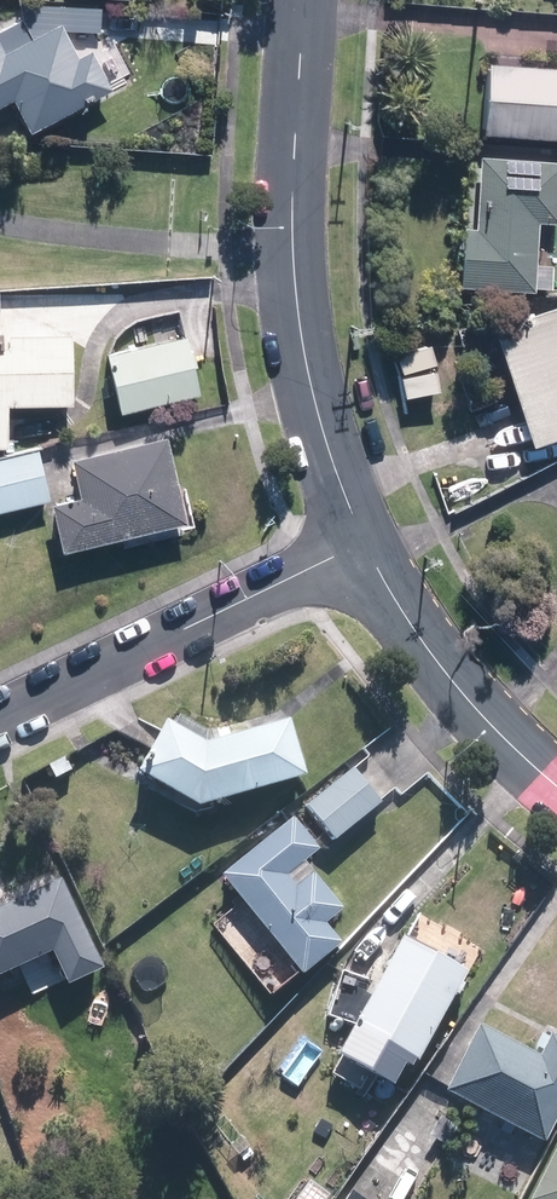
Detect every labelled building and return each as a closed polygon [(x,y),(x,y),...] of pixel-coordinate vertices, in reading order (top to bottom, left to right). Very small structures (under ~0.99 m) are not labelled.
[(26,134),(105,94),(85,56),(71,64),(53,30),(0,57),(0,105),(9,101),(26,134)] [(477,136),(556,142),(556,74),(482,68),(477,136)] [(556,166),(477,161),(471,234),(461,233),(457,288),(529,293),(534,225),(552,226),(556,166)] [(488,331),(526,449),(556,439),(556,309),(488,331)] [(3,451),(3,408),(67,408),(66,336),(0,337),(0,451),(3,451)] [(181,340),(103,359),(117,415),(194,396),(181,340)] [(47,510),(58,554),(180,525),(161,442),(69,464),(78,503),(47,510)] [(0,460),(0,512),(43,502),(31,453),(0,460)] [(139,769),(199,803),(308,773),(292,718),(207,742),(168,720),(139,769)] [(303,806),(330,841),(376,806),(349,771),(303,806)] [(292,818),(222,874),(301,973),(340,942),(323,921),(340,909),(313,875),(297,888),(285,872),(316,848),(292,818)] [(56,951),(71,983),(104,968),(65,880),(3,908),(0,902),(0,976),(56,951)] [(411,1056),(421,1061),(471,972),(408,937),(345,1049),(398,1079),(411,1056)] [(438,1093),(538,1144),(556,1107),(556,1043),(545,1036),(532,1060),(472,1028),(438,1093)] [(555,1143),(527,1198),(556,1198),(556,1145),(555,1143)]
